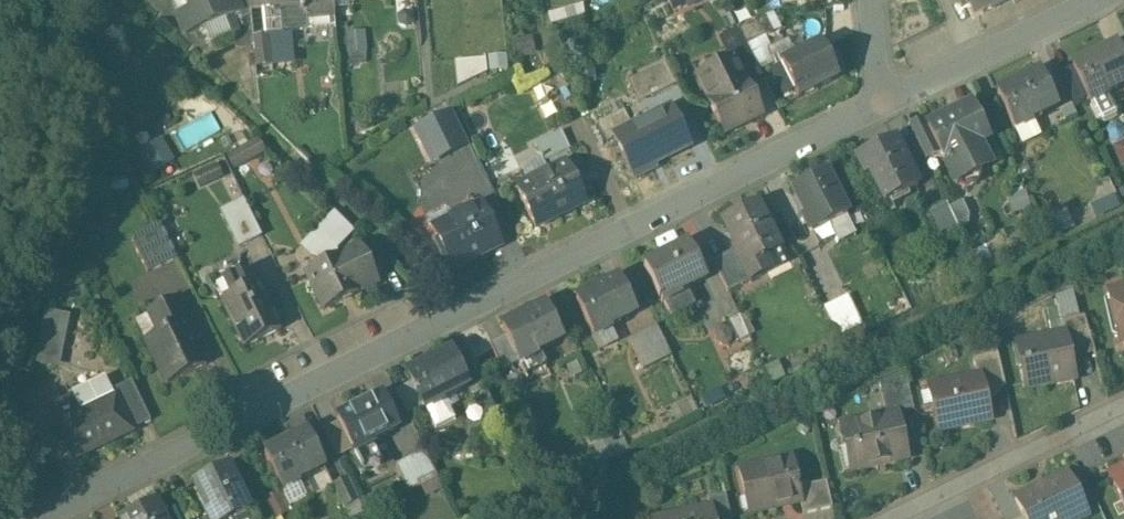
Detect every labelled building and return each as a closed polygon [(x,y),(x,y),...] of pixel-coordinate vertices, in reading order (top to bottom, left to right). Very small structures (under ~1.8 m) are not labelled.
[(192,10),(176,17),(184,36),(238,15),(239,14),(233,0),(188,0),(192,10)] [(239,14),(238,15),(240,21),(250,17),(248,0),(233,0),(239,14)] [(250,17),(250,12),(280,9),(302,7),(303,18),(304,18),(334,15),(333,0),(248,0),(250,17)] [(665,11),(699,0),(661,0),(665,11)] [(905,18),(922,14),(918,0),(901,0),(905,18)] [(973,19),(1009,1),(1011,0),(964,0),(973,19)] [(581,4),(546,10),(548,21),(583,16),(581,4)] [(302,7),(280,9),(282,33),(306,30),(304,18),(303,18),(302,7)] [(764,18),(737,31),(745,46),(745,47),(771,34),(764,18)] [(346,59),(366,58),(364,28),(344,29),(346,59)] [(745,46),(728,54),(732,64),(733,63),(744,84),(747,90),(762,82),(745,47),(745,46)] [(819,46),(780,66),(797,100),(837,81),(819,46)] [(1071,69),(1090,106),(1108,96),(1106,93),(1123,84),(1123,66),(1114,47),(1071,69)] [(549,50),(537,56),(543,68),(555,62),(549,50)] [(663,61),(627,79),(631,88),(632,87),(632,86),(637,76),(640,74),(652,98),(676,86),(663,61)] [(732,64),(696,81),(707,103),(744,84),(733,63),(732,64)] [(1040,74),(996,96),(1014,132),(1033,123),(1031,119),(1056,107),(1040,74)] [(707,103),(723,136),(761,118),(747,90),(744,84),(707,103)] [(970,158),(964,161),(961,154),(987,141),(971,108),(927,130),(927,131),(938,152),(956,189),(958,188),(964,190),(975,184),(977,178),(979,177),(970,158)] [(670,113),(615,141),(634,180),(653,171),(650,165),(687,147),(670,113)] [(449,114),(416,130),(431,160),(464,144),(449,114)] [(927,131),(914,137),(925,159),(938,152),(927,131)] [(560,132),(534,145),(542,163),(569,150),(560,132)] [(1112,143),(1119,162),(1123,160),(1123,139),(1112,143)] [(893,142),(855,160),(865,179),(869,177),(883,207),(916,191),(893,142)] [(459,152),(414,173),(430,207),(475,186),(459,152)] [(216,161),(195,172),(201,184),(222,174),(216,161)] [(566,165),(515,190),(535,229),(585,204),(566,165)] [(824,174),(792,191),(805,217),(801,219),(811,237),(847,219),(824,174)] [(234,244),(258,234),(241,194),(216,205),(234,244)] [(945,204),(919,217),(931,242),(958,229),(945,204)] [(480,207),(432,231),(452,270),(500,246),(480,207)] [(756,208),(723,225),(736,251),(734,252),(748,283),(749,284),(768,275),(761,260),(777,252),(756,208)] [(84,212),(82,230),(105,233),(107,214),(84,212)] [(347,237),(326,217),(308,236),(318,245),(324,238),(335,249),(347,237)] [(161,226),(131,241),(147,272),(176,258),(161,226)] [(688,247),(645,268),(670,319),(694,307),(686,290),(705,280),(688,247)] [(734,252),(712,263),(727,293),(748,283),(734,252)] [(366,265),(362,267),(347,254),(341,257),(358,292),(376,284),(366,265)] [(341,256),(306,273),(324,310),(358,293),(358,292),(341,257),(341,256)] [(250,287),(243,273),(236,276),(222,283),(229,297),(221,301),(244,348),(280,331),(257,284),(250,287)] [(236,275),(214,286),(221,301),(229,297),(222,283),(236,276),(236,275)] [(619,281),(575,302),(593,339),(610,330),(608,326),(635,313),(619,281)] [(1057,316),(1074,313),(1069,289),(1052,293),(1057,316)] [(1108,294),(1118,337),(1123,336),(1123,290),(1108,294)] [(848,298),(824,309),(835,331),(858,320),(848,298)] [(172,304),(151,314),(162,335),(145,343),(166,385),(206,366),(189,332),(187,334),(172,304)] [(545,307),(501,329),(505,336),(518,362),(536,353),(536,352),(561,339),(545,307)] [(69,315),(45,310),(34,363),(59,368),(69,315)] [(1083,318),(1058,323),(1061,337),(1063,337),(1069,363),(1094,355),(1083,318)] [(670,355),(656,328),(642,335),(656,362),(670,355)] [(642,335),(629,341),(642,369),(656,362),(642,335)] [(518,362),(505,336),(489,344),(502,370),(518,362)] [(1061,337),(1025,345),(1029,362),(1020,364),(1025,389),(1072,379),(1069,363),(1063,337),(1061,337)] [(450,354),(407,375),(411,384),(424,410),(425,410),(441,402),(440,400),(443,398),(466,387),(450,354)] [(997,356),(972,362),(976,379),(980,395),(982,395),(1004,390),(997,356)] [(904,376),(878,389),(883,413),(911,407),(904,376)] [(976,379),(929,390),(938,433),(988,422),(982,395),(980,395),(976,379)] [(131,383),(110,393),(114,400),(115,400),(130,432),(150,422),(131,383)] [(411,384),(395,392),(408,418),(424,410),(411,384)] [(380,398),(338,419),(356,455),(373,446),(371,443),(397,430),(380,398)] [(454,420),(443,398),(440,400),(441,402),(425,410),(435,429),(454,420)] [(79,417),(71,400),(49,410),(73,460),(130,432),(115,400),(114,400),(79,417)] [(895,418),(846,429),(852,455),(855,454),(859,473),(905,462),(895,418)] [(308,434),(264,455),(281,491),(300,482),(299,478),(324,466),(308,434)] [(425,454),(396,468),(408,493),(437,478),(425,454)] [(791,461),(738,473),(743,498),(750,496),(754,514),(799,504),(800,503),(797,490),(791,461)] [(195,484),(208,511),(205,512),(209,518),(235,518),(249,512),(227,468),(195,484)] [(1110,481),(1123,510),(1123,473),(1110,481)] [(1039,488),(1040,488),(1031,492),(1014,500),(1023,518),(1081,518),(1087,516),(1066,474),(1039,488)] [(347,480),(332,487),(343,509),(357,502),(347,480)] [(825,483),(797,490),(800,503),(799,504),(802,516),(831,510),(825,483)] [(706,502),(709,511),(711,518),(729,518),(724,498),(706,502)] [(357,502),(343,509),(348,518),(362,512),(357,502)] [(154,504),(125,518),(161,518),(154,504)] [(672,518),(711,518),(709,511),(672,518)]
